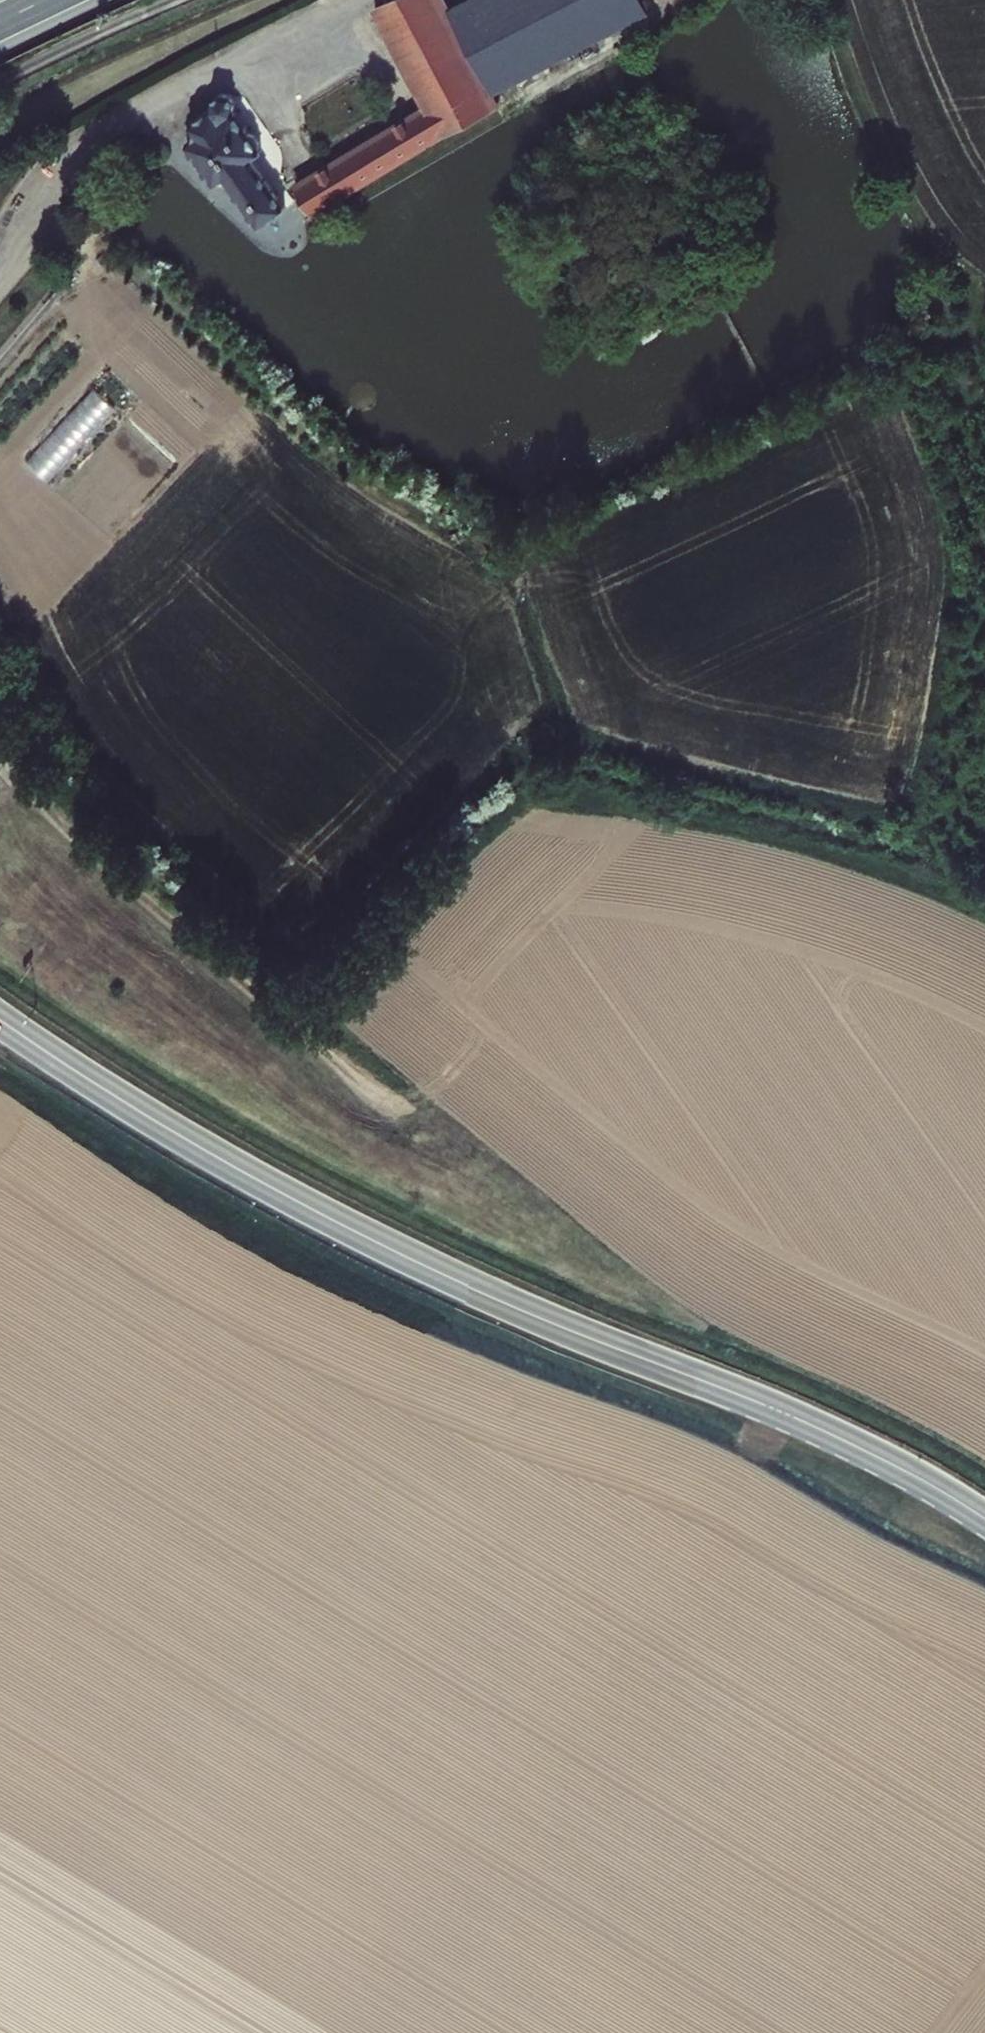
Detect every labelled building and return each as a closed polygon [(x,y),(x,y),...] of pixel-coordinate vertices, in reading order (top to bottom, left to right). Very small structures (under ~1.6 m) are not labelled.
[(459,127),(504,105),(497,93),(493,94),(449,8),(452,7),(448,0),(391,0),(373,9),(423,106),(294,183),(314,213),(459,127)] [(449,8),(493,94),(497,93),(654,13),(647,0),(466,0),(452,7),(449,8)] [(266,162),(269,154),(263,147),(256,147),(242,127),(245,120),(241,115),(230,109),(224,113),(223,121),(202,136),(205,140),(203,151),(201,153),(215,173),(213,182),(218,188),(225,189),(227,193),(236,187),(269,235),(290,221),(258,172),(268,165),(266,162)] [(24,458),(45,480),(116,411),(94,389),(24,458)]
